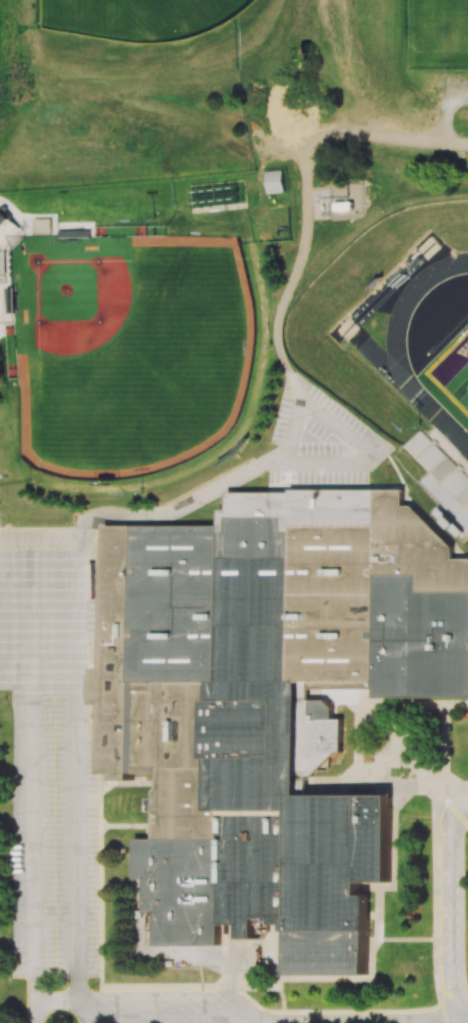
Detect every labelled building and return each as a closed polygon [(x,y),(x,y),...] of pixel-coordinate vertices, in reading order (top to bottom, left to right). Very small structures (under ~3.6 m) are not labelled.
[(267,171),(269,195),(287,194),(285,170),(267,171)] [(458,560),(467,560),(467,698),(379,699),(379,685),(303,685),(303,691),(304,700),(327,700),(334,706),(334,719),(343,719),(343,748),(314,774),(307,781),(307,795),(394,795),(394,809),(394,879),(361,879),(361,896),(374,896),(374,973),(295,973),(294,922),(255,922),(255,938),(238,938),(238,921),(220,921),(220,943),(161,943),(161,910),(150,910),(150,877),(138,877),(138,839),(158,838),(158,813),(142,813),(142,799),(157,799),(157,770),(137,770),(137,780),(118,780),(118,771),(105,771),(105,704),(104,666),(104,526),(217,525),(217,508),(228,508),(228,490),(407,490),(407,505),(418,505),(458,548),(458,560)] [(97,666),(97,705),(105,704),(104,666),(97,666)]
